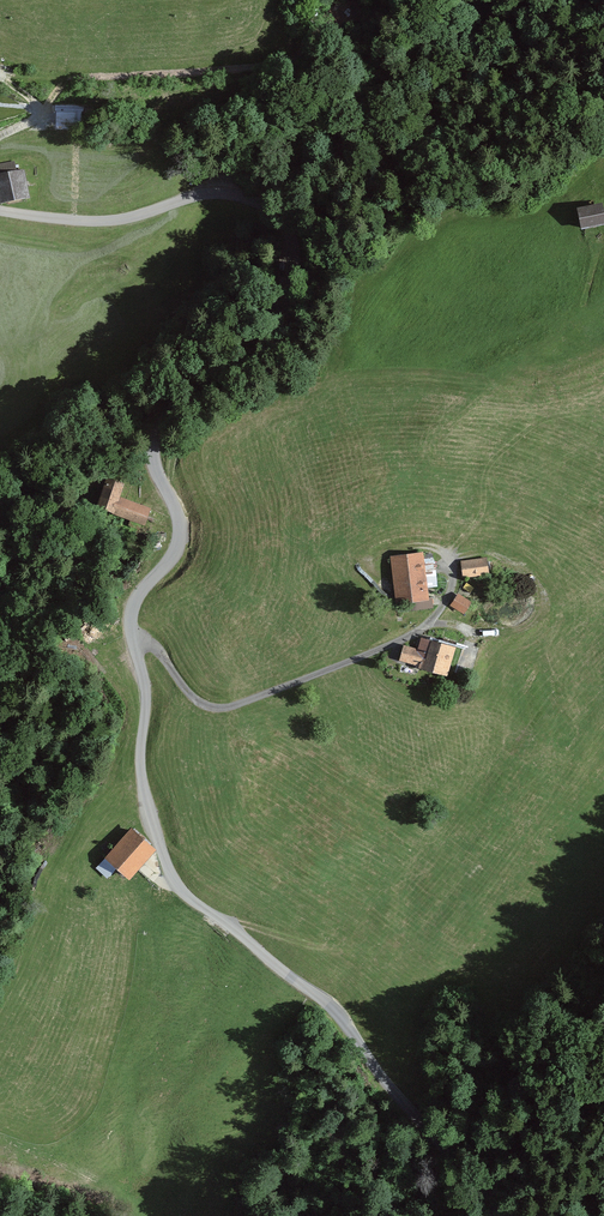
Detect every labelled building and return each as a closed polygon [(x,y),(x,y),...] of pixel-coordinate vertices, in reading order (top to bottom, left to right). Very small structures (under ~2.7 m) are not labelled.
[(67,115),(50,116),(50,124),(67,124),(67,115)] [(0,165),(0,177),(12,175),(10,163),(0,165)] [(0,177),(0,200),(1,206),(31,199),(25,172),(12,175),(0,177)] [(577,208),(581,230),(603,225),(603,210),(603,203),(577,208)] [(125,485),(107,478),(95,508),(146,527),(152,510),(120,498),(125,485)] [(425,553),(393,557),(399,604),(431,600),(425,553)] [(488,560),(463,563),(464,577),(489,575),(488,560)] [(460,594),(453,605),(466,614),(474,603),(460,594)] [(423,650),(405,645),(400,662),(451,675),(458,648),(425,639),(423,650)] [(154,851),(131,831),(106,859),(129,879),(154,851)]
